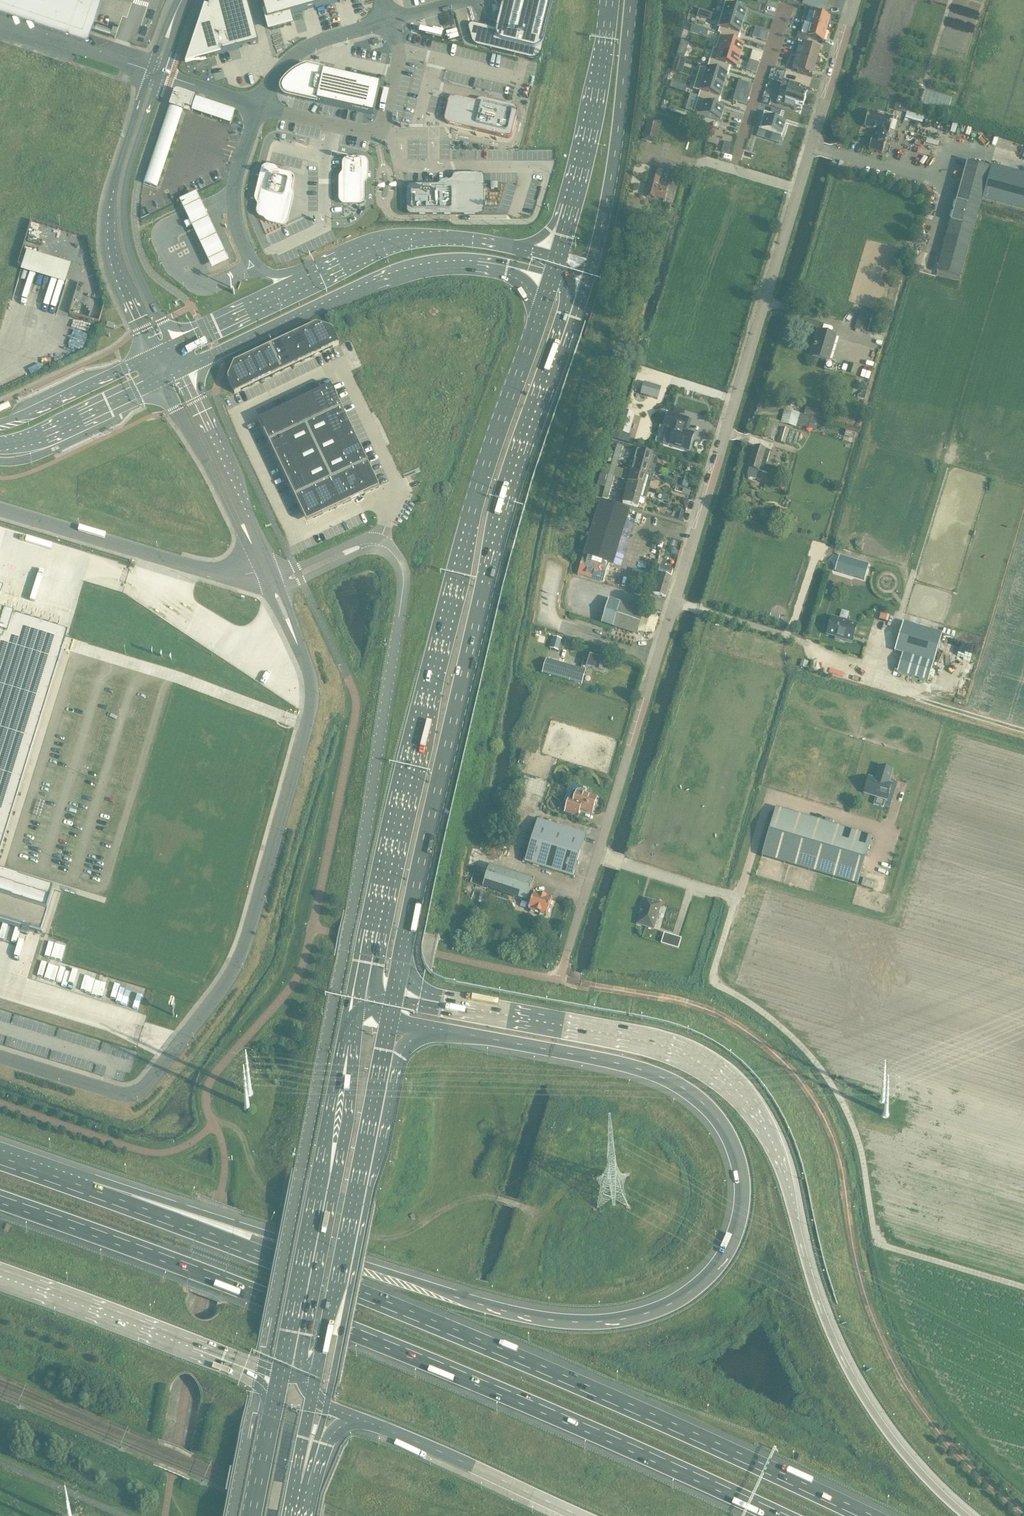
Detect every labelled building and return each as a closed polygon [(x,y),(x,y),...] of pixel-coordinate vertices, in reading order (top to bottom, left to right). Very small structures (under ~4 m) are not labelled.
[(89,29),(99,0),(1,0),(89,29)] [(188,63),(258,43),(246,0),(215,0),(212,3),(208,9),(203,18),(200,27),(188,63)] [(268,21),(345,0),(262,0),(268,21)] [(475,26),(476,35),(478,37),(494,40),(491,51),(529,60),(531,60),(533,60),(535,59),(537,58),(539,57),(540,56),(541,54),(542,52),(554,0),(503,0),(496,30),(478,26),(475,26)] [(726,0),(721,17),(743,24),(747,13),(740,10),(741,5),(726,0)] [(825,14),(829,0),(778,0),(825,14)] [(805,25),(827,31),(830,20),(809,13),(805,25)] [(721,17),(717,28),(719,29),(718,34),(720,35),(720,34),(738,40),(743,24),(721,17)] [(827,31),(805,25),(803,35),(809,37),(809,38),(823,43),(827,31)] [(421,28),(417,33),(438,38),(441,33),(421,28)] [(716,50),(715,50),(740,58),(744,47),(737,44),(738,40),(720,34),(720,35),(716,50)] [(802,60),(817,65),(821,52),(806,47),(802,60)] [(713,49),(708,65),(728,72),(730,67),(737,69),(740,58),(715,50),(716,50),(713,49)] [(817,65),(802,60),(798,73),(813,78),(817,65)] [(281,81),(279,84),(279,87),(280,89),(281,92),(283,92),(371,112),(378,82),(343,74),(342,75),(334,73),(335,72),(303,65),(300,66),(295,69),(286,75),(284,77),(281,81)] [(700,68),(697,79),(724,88),(728,72),(708,65),(707,70),(700,68)] [(697,79),(693,91),(700,93),(698,97),(719,104),(724,88),(697,79)] [(803,107),(807,94),(798,91),(800,87),(782,82),(779,94),(786,96),(784,101),(803,107)] [(174,94),(169,107),(184,112),(185,107),(191,109),(195,97),(178,91),(177,91),(176,91),(176,92),(175,92),(175,93),(174,93),(174,94)] [(691,95),(686,111),(694,113),(693,114),(720,122),(724,110),(717,108),(719,104),(698,97),(698,98),(691,95)] [(450,100),(447,109),(453,110),(451,118),(449,125),(506,139),(510,138),(511,137),(513,130),(515,120),(516,115),(515,113),(514,111),(458,99),(454,98),(452,98),(450,100)] [(895,109),(895,110),(895,111),(896,111),(897,111),(898,112),(899,112),(901,112),(901,113),(903,113),(905,114),(906,114),(906,116),(907,116),(907,117),(908,117),(908,118),(909,118),(910,118),(911,118),(911,119),(912,119),(913,119),(913,120),(914,120),(915,120),(916,120),(917,121),(918,121),(919,121),(919,122),(920,122),(921,123),(922,123),(922,122),(923,121),(923,120),(924,118),(924,117),(924,116),(925,116),(924,115),(922,114),(921,114),(921,113),(920,113),(919,113),(918,113),(914,111),(913,111),(912,111),(911,110),(910,110),(909,110),(908,109),(908,108),(907,107),(906,107),(905,107),(904,106),(903,106),(902,106),(901,106),(901,105),(900,105),(899,105),(897,104),(896,104),(896,105),(895,108),(895,109)] [(764,113),(759,130),(781,137),(785,125),(778,123),(780,117),(779,117),(781,112),(772,109),(770,114),(764,113)] [(878,115),(869,112),(864,128),(876,131),(873,139),(872,139),(869,150),(882,155),(886,143),(884,143),(887,135),(889,136),(894,120),(885,117),(886,115),(878,113),(878,115)] [(656,145),(661,123),(648,120),(642,141),(656,145)] [(722,153),(728,154),(731,145),(725,143),(722,153)] [(343,165),(343,167),(343,194),(343,196),(343,199),(344,200),(345,201),(346,202),(347,202),(348,203),(361,203),(361,179),(366,179),(366,171),(361,171),(361,165),(361,163),(360,161),(358,160),(356,160),(355,159),(350,159),(348,159),(347,160),(346,160),(345,161),(344,161),(344,162),(343,163),(343,164),(343,165)] [(968,163),(937,273),(960,279),(979,212),(981,203),(982,200),(990,169),(968,163)] [(982,200),(1023,212),(1023,175),(991,166),(990,169),(982,200)] [(257,211),(257,213),(257,215),(258,217),(260,218),(262,219),(284,225),(285,222),(285,221),(287,215),(291,197),(295,182),(295,180),(294,179),(293,177),(292,176),(290,175),(265,169),(263,175),(266,176),(261,193),(259,192),(257,199),(260,199),(257,211)] [(408,188),(408,208),(410,211),(412,212),(421,212),(421,215),(425,215),(425,212),(445,211),(445,214),(469,213),(469,211),(478,211),(482,210),(484,209),(485,208),(484,177),(483,175),(481,174),(479,173),(458,174),(458,185),(441,185),(412,185),(410,186),(408,188)] [(665,200),(670,182),(652,178),(647,197),(656,199),(656,198),(665,200)] [(198,192),(181,201),(213,269),(230,261),(198,192)] [(865,332),(870,315),(861,312),(855,330),(865,332)] [(866,333),(876,335),(881,318),(871,315),(866,333)] [(234,365),(228,379),(235,394),(339,345),(332,330),(316,326),(234,365)] [(830,362),(837,337),(818,332),(816,342),(817,342),(812,358),(830,362)] [(644,383),(641,395),(658,400),(661,388),(644,383)] [(331,387),(259,422),(307,524),(379,489),(331,387)] [(803,428),(816,431),(818,420),(822,421),(824,414),(807,410),(803,428)] [(621,433),(618,441),(629,444),(631,436),(629,435),(635,415),(635,414),(629,412),(623,434),(621,433)] [(791,424),(794,414),(786,412),(783,422),(791,424)] [(667,429),(663,444),(669,446),(669,447),(674,449),(689,454),(694,436),(686,433),(690,421),(669,415),(666,428),(667,429)] [(773,442),(779,425),(761,419),(756,436),(773,442)] [(785,445),(789,432),(782,429),(777,442),(785,445)] [(615,457),(620,458),(624,448),(618,446),(615,457)] [(750,469),(748,476),(749,477),(749,478),(750,478),(750,479),(756,480),(759,472),(774,476),(776,470),(766,467),(770,452),(756,447),(749,469),(750,469)] [(635,462),(634,463),(655,469),(658,458),(633,451),(630,461),(635,462)] [(620,458),(615,457),(612,467),(617,469),(620,458)] [(630,466),(628,471),(626,471),(652,479),(655,469),(634,463),(633,467),(630,466)] [(617,469),(612,467),(609,478),(614,479),(617,469)] [(652,479),(626,471),(623,481),(623,482),(649,489),(652,479)] [(614,479),(609,478),(606,488),(611,490),(614,479)] [(649,489),(623,482),(620,492),(641,498),(646,500),(649,489)] [(611,490),(606,488),(603,499),(608,501),(611,490)] [(641,498),(620,492),(618,498),(624,500),(622,504),(638,509),(641,498)] [(664,495),(662,501),(668,503),(670,496),(664,495)] [(600,502),(584,558),(609,565),(613,567),(630,511),(600,502)] [(609,565),(584,558),(578,576),(604,583),(609,565)] [(844,559),(840,574),(869,583),(873,568),(844,559)] [(666,599),(672,578),(658,574),(652,594),(666,599)] [(636,633),(642,613),(610,603),(604,623),(636,633)] [(65,637),(0,617),(0,848),(65,637)] [(844,640),(852,643),(857,625),(832,618),(827,635),(835,638),(835,640),(844,643),(844,640)] [(895,652),(903,654),(933,663),(942,634),(904,623),(895,652)] [(933,663),(903,654),(898,674),(928,682),(933,663)] [(609,661),(597,658),(591,656),(587,669),(594,671),(605,674),(609,661)] [(547,660),(543,675),(582,686),(586,671),(547,660)] [(802,660),(800,667),(806,669),(809,662),(802,660)] [(864,795),(887,801),(892,786),(888,785),(892,772),(880,768),(876,781),(869,779),(864,795)] [(566,813),(579,817),(581,810),(593,814),(598,799),(578,792),(575,801),(570,799),(566,813)] [(858,887),(872,839),(776,810),(762,858),(858,887)] [(525,863),(573,878),(586,836),(539,821),(525,863)] [(490,866),(483,887),(487,889),(527,902),(534,881),(495,867),(490,866)] [(41,933),(54,891),(0,875),(0,920),(41,933)] [(864,878),(861,886),(872,890),(875,882),(864,878)] [(531,893),(528,901),(532,902),(529,911),(547,917),(553,900),(531,893)] [(661,905),(645,900),(638,925),(653,929),(661,905)] [(661,944),(678,950),(681,939),(664,934),(661,944)]
